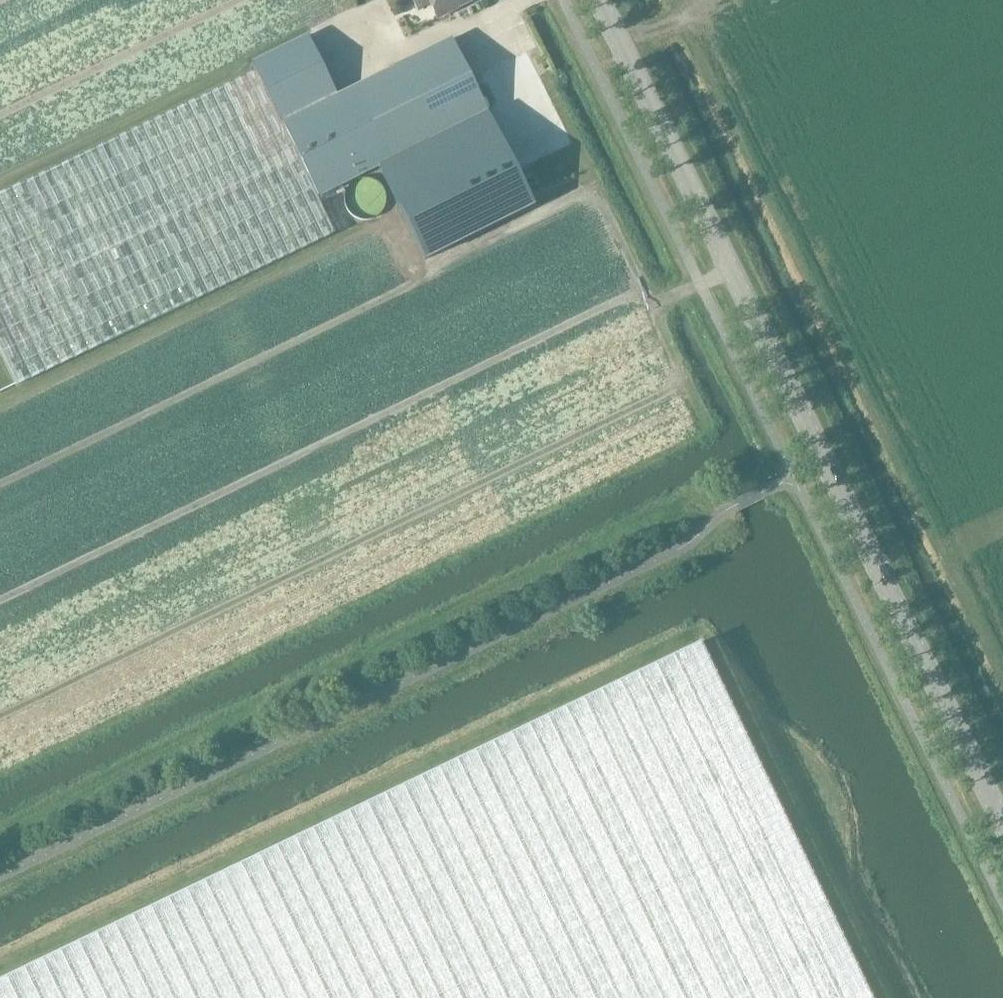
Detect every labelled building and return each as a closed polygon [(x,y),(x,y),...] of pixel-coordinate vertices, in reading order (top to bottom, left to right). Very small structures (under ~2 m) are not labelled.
[(472,0),(412,0),(417,10),(430,4),(436,18),(472,0)] [(282,123),(317,196),(378,166),(424,258),(532,205),(487,112),(470,79),(450,38),(389,69),(390,70),(318,105),(282,123)] [(0,199),(0,351),(20,390),(336,233),(317,196),(282,123),(256,71),(0,199)] [(385,208),(387,200),(385,192),(381,186),(378,183),(373,180),(367,179),(359,180),(354,182),(351,184),(348,188),(346,191),(345,196),(344,199),(344,203),(346,208),(349,214),(355,219),(360,221),(364,221),(369,221),(372,220),(378,217),(380,215),(383,212),(385,208)] [(699,642),(0,981),(0,997),(871,997),(699,642)]
